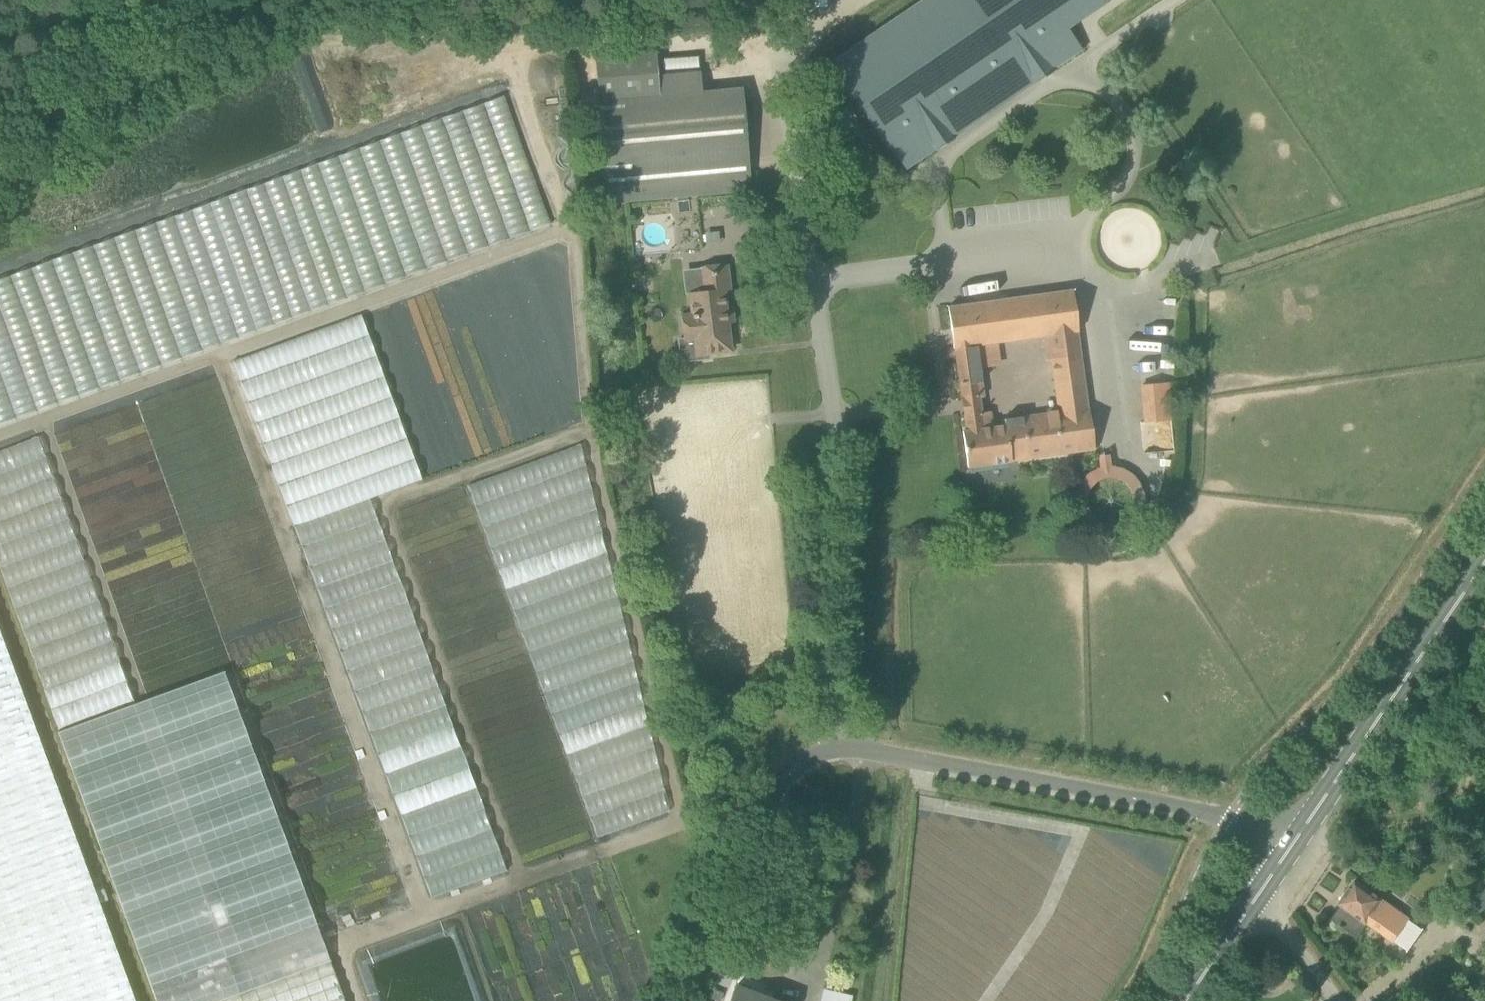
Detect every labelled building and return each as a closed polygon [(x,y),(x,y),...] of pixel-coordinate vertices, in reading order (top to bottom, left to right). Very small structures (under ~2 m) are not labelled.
[(830,61),(906,169),(1083,50),(1068,29),(1072,26),(1054,0),(922,0),(830,61)] [(661,94),(601,100),(608,205),(751,191),(742,87),(703,91),(701,73),(659,76),(661,94)] [(550,223),(503,94),(0,277),(0,423),(550,223)] [(682,316),(684,338),(679,339),(681,361),(710,358),(709,353),(731,351),(724,290),(730,289),(727,264),(699,267),(702,291),(690,293),(693,315),(682,316)] [(954,348),(955,348),(963,407),(966,431),(963,431),(968,467),(1094,450),(1073,290),(948,307),(954,348)] [(367,314),(239,353),(316,602),(333,602),(344,599),(344,636),(424,897),(498,874),(380,493),(419,481),(367,314)] [(1127,349),(1172,350),(1172,321),(1127,320),(1127,349)] [(1170,382),(1141,384),(1144,423),(1173,420),(1170,382)] [(130,702),(43,435),(0,449),(0,562),(54,727),(130,702)] [(671,814),(583,449),(487,472),(575,837),(671,814)] [(40,739),(0,630),(0,1000),(136,1000),(40,739)] [(158,1000),(345,1000),(225,672),(58,731),(158,1000)] [(1367,923),(1394,942),(1407,951),(1424,928),(1384,899),(1356,880),(1339,904),(1342,906),(1333,919),(1340,924),(1344,927),(1357,936),(1367,923)] [(752,996),(753,993),(736,986),(730,1000),(765,1000),(752,996)]
